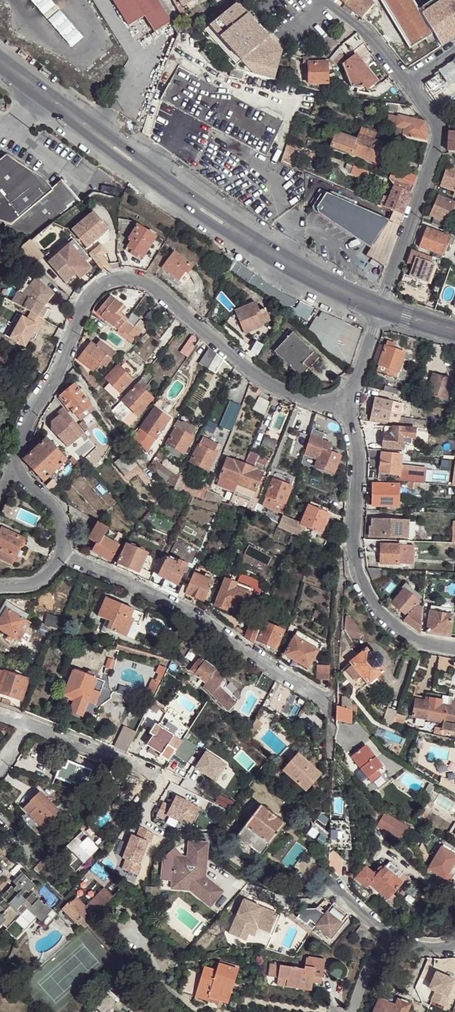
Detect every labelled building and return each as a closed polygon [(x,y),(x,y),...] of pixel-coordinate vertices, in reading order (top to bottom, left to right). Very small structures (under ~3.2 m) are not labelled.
[(73,49),(83,38),(51,0),(31,0),(73,49)] [(156,0),(110,0),(128,28),(145,17),(155,33),(171,23),(156,0)] [(229,0),(228,0),(219,7),(222,10),(231,3),(229,0)] [(354,10),(363,0),(349,0),(346,4),(354,10)] [(373,4),(369,0),(368,0),(363,0),(354,10),(363,18),(373,4)] [(413,0),(380,0),(412,53),(418,49),(415,45),(425,39),(430,47),(438,42),(413,0)] [(419,10),(441,45),(454,36),(454,0),(433,0),(419,10)] [(236,3),(210,25),(243,61),(277,70),(280,62),(282,52),(239,5),(238,5),(236,3)] [(243,61),(210,25),(206,29),(238,65),(243,61)] [(344,42),(352,52),(365,43),(356,31),(344,42)] [(344,42),(341,45),(348,55),(352,52),(344,42)] [(339,47),(329,59),(332,69),(344,54),(339,47)] [(289,54),(282,52),(280,62),(286,64),(289,54)] [(364,87),(367,90),(378,82),(357,54),(342,65),(351,87),(362,89),(364,87)] [(327,62),(308,63),(309,83),(328,83),(327,62)] [(162,101),(267,156),(283,122),(235,97),(179,67),(171,82),(162,101)] [(442,84),(436,75),(426,82),(432,91),(442,84)] [(395,92),(399,89),(395,84),(391,87),(395,92)] [(399,105),(386,104),(385,111),(398,113),(399,105)] [(396,127),(398,117),(389,115),(387,124),(396,127)] [(427,130),(425,123),(398,116),(398,117),(396,127),(405,130),(403,139),(425,144),(427,137),(427,130)] [(352,154),(357,140),(336,132),(331,146),(352,154)] [(360,133),(357,140),(352,154),(376,162),(378,155),(383,142),(381,141),(374,139),(365,135),(360,133)] [(445,152),(441,164),(447,166),(454,169),(454,158),(445,152)] [(53,187),(46,178),(15,157),(8,153),(0,160),(0,219),(9,221),(13,223),(55,188),(53,187)] [(447,166),(441,185),(454,189),(452,194),(454,195),(454,169),(447,166)] [(353,167),(352,173),(351,175),(365,180),(368,172),(353,167)] [(393,181),(411,186),(415,177),(393,169),(389,179),(390,180),(393,181)] [(35,238),(82,200),(63,179),(53,187),(55,188),(13,223),(9,221),(6,229),(35,238)] [(410,192),(411,186),(393,181),(386,198),(382,196),(378,205),(389,209),(391,211),(402,215),(410,192)] [(368,254),(384,267),(400,223),(402,215),(391,211),(387,220),(385,219),(352,204),(353,201),(331,191),(329,194),(324,192),(317,208),(375,244),(368,254)] [(430,215),(434,217),(446,222),(454,203),(438,196),(430,215)] [(95,211),(72,230),(79,238),(87,247),(109,228),(101,220),(95,211)] [(446,222),(434,217),(432,221),(444,226),(446,222)] [(158,236),(139,223),(129,238),(132,240),(128,246),(145,256),(158,236)] [(431,257),(439,260),(447,242),(450,236),(426,226),(419,246),(433,252),(431,257)] [(59,253),(74,240),(72,237),(56,250),(59,253)] [(90,259),(74,240),(59,253),(48,262),(66,283),(76,274),(74,272),(86,262),(90,259)] [(29,243),(18,253),(34,267),(43,259),(29,243)] [(89,254),(102,271),(110,268),(101,256),(106,252),(100,245),(89,254)] [(431,257),(412,249),(409,258),(416,260),(417,258),(430,262),(431,257)] [(187,273),(188,272),(192,265),(173,252),(161,268),(179,280),(185,271),(187,273)] [(226,272),(286,312),(290,308),(296,299),(285,294),(234,258),(226,272)] [(435,264),(430,262),(417,258),(416,260),(410,276),(415,278),(424,281),(429,283),(435,264)] [(91,268),(86,262),(74,272),(76,274),(66,283),(67,285),(78,276),(80,278),(91,268)] [(191,275),(188,272),(187,273),(185,271),(179,280),(184,284),(191,275)] [(403,274),(401,281),(412,285),(415,278),(410,276),(403,274)] [(415,278),(412,285),(421,288),(424,281),(415,278)] [(41,319),(47,310),(58,297),(40,283),(38,285),(31,281),(17,305),(31,313),(41,319)] [(116,314),(120,309),(122,306),(110,296),(97,312),(115,327),(121,319),(119,318),(116,314)] [(262,327),(262,324),(256,313),(261,311),(260,311),(256,302),(236,310),(245,333),(262,327)] [(256,313),(262,324),(271,320),(266,308),(260,311),(261,311),(256,313)] [(286,312),(350,371),(362,329),(322,311),(312,328),(290,308),(286,312)] [(51,312),(47,310),(41,319),(45,321),(46,322),(51,312)] [(45,321),(41,319),(31,313),(26,320),(22,317),(10,338),(24,347),(32,333),(36,326),(40,329),(45,321)] [(209,320),(214,324),(218,319),(212,313),(209,320)] [(142,332),(127,320),(119,329),(124,332),(122,334),(130,340),(133,336),(136,339),(142,332)] [(304,362),(315,352),(294,332),(289,337),(286,340),(280,347),(276,351),(301,376),(310,367),(304,362)] [(187,357),(199,341),(192,336),(180,352),(187,357)] [(277,345),(280,347),(286,340),(284,338),(277,345)] [(99,341),(94,347),(105,355),(96,367),(102,372),(115,353),(99,341)] [(387,341),(386,346),(395,349),(396,345),(387,341)] [(105,355),(94,347),(91,344),(78,360),(93,371),(96,367),(105,355)] [(378,345),(372,361),(379,364),(385,347),(378,345)] [(385,347),(379,364),(399,370),(401,363),(405,353),(395,349),(386,346),(385,347)] [(200,364),(208,369),(208,368),(217,354),(210,348),(200,364)] [(321,357),(315,352),(304,362),(310,367),(321,357)] [(216,373),(224,360),(217,354),(208,368),(216,373)] [(399,370),(379,364),(377,369),(396,376),(399,370)] [(77,369),(93,387),(98,383),(91,375),(89,376),(81,365),(77,369)] [(133,379),(118,365),(106,378),(121,392),(133,379)] [(434,375),(428,393),(447,400),(454,381),(434,375)] [(137,384),(146,391),(150,384),(142,377),(137,384)] [(137,384),(122,400),(137,414),(152,397),(146,391),(137,384)] [(91,404),(75,386),(60,398),(77,417),(91,404)] [(97,393),(111,413),(116,407),(102,388),(97,393)] [(399,389),(397,395),(413,399),(415,394),(399,389)] [(269,402),(257,397),(252,410),(264,416),(269,402)] [(375,397),(371,417),(398,423),(399,417),(402,403),(375,397)] [(111,413),(112,416),(119,422),(130,409),(121,402),(119,404),(116,407),(111,413)] [(220,425),(229,428),(238,408),(229,404),(220,425)] [(155,406),(140,427),(154,438),(170,417),(155,406)] [(85,433),(64,408),(58,414),(60,416),(52,423),(56,428),(52,431),(69,448),(85,433)] [(305,451),(304,454),(317,459),(314,466),(334,474),(340,456),(328,451),(331,444),(322,440),(325,430),(324,429),(327,418),(316,413),(309,436),(309,438),(308,440),(305,450),(305,451)] [(428,420),(399,417),(399,425),(427,428),(428,420)] [(178,419),(174,425),(177,427),(167,442),(168,443),(184,452),(185,453),(195,437),(191,434),(194,430),(195,428),(194,426),(184,420),(183,420),(182,421),(178,419)] [(83,421),(80,424),(86,431),(89,428),(83,421)] [(132,432),(149,445),(154,438),(140,427),(138,425),(132,432)] [(195,427),(194,426),(195,428),(194,430),(191,434),(195,437),(200,429),(195,427)] [(404,437),(415,438),(416,429),(384,426),(382,446),(403,448),(403,447),(404,437)] [(131,434),(129,438),(146,450),(149,445),(132,432),(131,434)] [(309,436),(297,432),(293,447),(305,451),(305,450),(308,440),(309,438),(309,436)] [(203,437),(191,461),(208,470),(216,453),(214,452),(218,444),(203,437)] [(277,441),(265,437),(262,445),(274,450),(277,441)] [(414,447),(415,438),(404,437),(403,447),(414,447)] [(46,440),(24,460),(43,481),(66,460),(46,440)] [(184,452),(168,443),(165,447),(166,449),(179,457),(182,457),(184,452)] [(168,486),(174,490),(180,478),(160,462),(164,455),(159,451),(150,464),(168,479),(166,484),(168,486)] [(249,452),(245,463),(253,466),(257,455),(249,452)] [(382,453),(379,479),(400,481),(409,482),(414,482),(415,466),(401,465),(402,455),(382,453)] [(124,457),(115,465),(114,465),(124,477),(138,466),(128,454),(124,457)] [(220,477),(237,484),(245,463),(235,459),(234,460),(228,458),(220,477)] [(208,470),(191,461),(188,468),(205,476),(208,470)] [(245,463),(237,484),(255,490),(263,472),(255,468),(256,467),(253,466),(245,463)] [(275,476),(273,480),(289,487),(292,483),(290,480),(279,475),(275,476)] [(184,483),(188,484),(191,479),(184,476),(182,481),(184,483)] [(218,483),(235,490),(237,484),(220,477),(218,483)] [(272,480),(264,499),(283,506),(291,488),(289,487),(273,480),(272,480)] [(400,484),(374,483),(373,504),(398,505),(398,494),(399,494),(400,484)] [(237,484),(235,490),(239,491),(253,496),(255,490),(237,484)] [(223,499),(231,502),(233,495),(209,486),(209,487),(207,492),(215,495),(223,499)] [(204,499),(212,501),(215,495),(207,492),(204,499)] [(230,505),(246,508),(249,501),(237,496),(233,495),(231,502),(230,505)] [(256,505),(281,514),(283,506),(264,499),(259,497),(256,505)] [(282,518),(283,515),(281,514),(256,505),(254,510),(267,517),(279,526),(282,518)] [(329,516),(310,508),(302,526),(321,534),(329,516)] [(284,531),(286,525),(288,520),(282,518),(279,526),(278,529),(284,531)] [(408,520),(374,518),(373,526),(370,526),(370,536),(408,538),(408,520)] [(107,538),(111,533),(96,523),(92,530),(87,538),(91,540),(83,553),(109,563),(120,546),(107,538)] [(284,531),(293,535),(295,529),(286,525),(284,531)] [(0,533),(0,549),(15,556),(24,539),(2,528),(0,533)] [(406,544),(407,540),(400,540),(400,544),(381,543),(380,561),(414,563),(414,545),(406,544)] [(147,555),(127,545),(119,562),(140,572),(147,555)] [(0,549),(0,557),(12,563),(15,556),(0,549)] [(169,556),(167,559),(177,564),(179,561),(169,556)] [(177,564),(167,559),(159,575),(177,585),(188,565),(179,561),(177,564)] [(385,579),(381,568),(367,568),(373,582),(385,579)] [(213,581),(193,573),(187,588),(185,592),(204,601),(213,581)] [(237,584),(226,580),(215,606),(226,610),(228,606),(243,612),(249,597),(234,591),(237,586),(237,584)] [(408,585),(405,589),(420,601),(423,597),(408,585)] [(184,586),(178,594),(183,597),(185,592),(187,588),(184,586)] [(251,591),(237,586),(234,591),(249,597),(251,591)] [(408,616),(411,612),(417,605),(420,601),(405,589),(393,603),(408,616)] [(98,616),(108,621),(116,601),(106,597),(98,616)] [(107,629),(116,633),(126,636),(134,619),(131,618),(134,609),(116,601),(108,621),(110,621),(107,629)] [(432,603),(431,609),(454,613),(454,607),(432,603)] [(411,612),(422,621),(423,610),(417,605),(411,612)] [(228,606),(226,610),(240,616),(243,612),(228,606)] [(249,625),(245,637),(254,643),(262,622),(267,612),(268,609),(260,606),(254,620),(252,626),(249,625)] [(6,609),(0,618),(0,631),(13,639),(25,620),(6,609)] [(126,636),(133,638),(143,613),(134,609),(131,618),(134,619),(126,636)] [(454,613),(431,609),(427,630),(450,634),(454,613)] [(405,619),(421,631),(422,621),(411,612),(408,616),(405,619)] [(60,618),(48,615),(45,623),(57,627),(60,618)] [(355,627),(346,615),(345,629),(351,641),(359,638),(354,629),(355,627)] [(283,630),(264,622),(256,641),(275,648),(283,630)] [(298,630),(294,636),(319,649),(322,644),(298,630)] [(319,649),(294,636),(283,655),(307,669),(319,649)] [(346,655),(351,662),(359,655),(353,648),(346,655)] [(351,662),(368,684),(371,682),(377,676),(384,671),(380,665),(373,666),(369,661),(371,655),(366,649),(359,655),(351,662)] [(378,653),(371,655),(369,661),(373,666),(380,665),(382,658),(378,653)] [(447,657),(441,655),(439,666),(451,669),(453,658),(447,657)] [(108,658),(105,667),(111,669),(114,660),(108,658)] [(200,659),(191,672),(206,683),(204,687),(226,707),(228,704),(232,708),(234,706),(230,702),(233,698),(219,686),(225,678),(226,677),(215,670),(200,659)] [(351,662),(341,672),(359,692),(368,684),(351,662)] [(159,676),(156,683),(159,684),(166,670),(159,667),(156,675),(159,676)] [(316,680),(328,679),(327,667),(316,667),(316,680)] [(87,702),(93,689),(97,677),(94,676),(94,675),(94,672),(90,671),(89,670),(87,671),(85,673),(74,668),(64,694),(75,698),(70,710),(82,715),(87,702)] [(3,670),(3,671),(0,680),(0,692),(20,699),(27,678),(3,670)] [(382,682),(377,676),(371,682),(376,687),(382,682)] [(225,678),(219,686),(233,698),(230,702),(234,706),(240,699),(228,689),(228,688),(228,687),(229,686),(228,685),(228,684),(228,683),(228,682),(227,681),(226,680),(226,679),(225,679),(225,678)] [(156,683),(153,681),(147,693),(154,696),(159,684),(156,683)] [(293,693),(275,681),(261,708),(279,717),(293,693)] [(428,717),(433,697),(427,696),(428,694),(417,692),(413,714),(428,717)] [(342,708),(351,710),(357,711),(358,704),(350,704),(346,697),(342,697),(342,708)] [(446,721),(450,701),(441,699),(433,697),(428,717),(443,720),(446,721)] [(450,701),(446,721),(444,730),(451,731),(451,733),(454,734),(454,701),(450,701)] [(152,704),(148,711),(156,715),(160,708),(152,704)] [(337,706),(336,720),(350,723),(351,710),(342,708),(337,706)] [(394,723),(398,710),(389,707),(383,721),(394,723)] [(405,712),(398,710),(394,723),(401,726),(405,712)] [(159,757),(168,763),(174,754),(176,750),(184,738),(188,731),(166,714),(158,726),(154,724),(147,734),(151,736),(145,745),(160,755),(159,757)] [(262,724),(256,718),(246,736),(249,739),(262,724)] [(444,730),(446,721),(443,720),(441,727),(437,726),(436,732),(444,734),(444,730)] [(114,747),(127,752),(136,733),(124,727),(114,747)] [(198,746),(184,738),(176,750),(174,754),(188,762),(198,746)] [(378,768),(381,766),(365,745),(351,755),(360,767),(362,767),(368,775),(367,776),(371,781),(381,773),(378,768)] [(227,764),(205,750),(195,766),(217,780),(227,764)] [(282,769),(285,773),(298,758),(318,776),(321,772),(297,751),(282,769)] [(65,767),(69,760),(63,758),(58,769),(60,770),(62,766),(65,767)] [(298,758),(285,773),(306,790),(318,776),(298,758)] [(71,782),(79,765),(69,760),(65,767),(62,766),(60,770),(58,769),(55,777),(70,783),(71,782)] [(91,770),(79,765),(71,782),(79,785),(82,778),(87,780),(91,770)] [(36,806),(29,813),(42,827),(58,811),(39,791),(30,800),(36,806)] [(163,802),(156,816),(163,820),(166,815),(181,822),(183,819),(192,823),(199,808),(175,796),(170,806),(163,802)] [(22,807),(29,813),(36,806),(30,800),(22,807)] [(259,806),(244,825),(268,844),(283,824),(259,806)] [(416,823),(426,829),(431,820),(428,818),(430,814),(423,810),(416,823)] [(383,814),(376,826),(400,840),(407,828),(383,814)] [(330,834),(313,822),(305,836),(329,850),(329,845),(330,834)] [(330,834),(329,845),(348,847),(350,823),(330,822),(330,834)] [(268,844),(244,825),(235,836),(259,855),(268,844)] [(122,871),(138,877),(141,867),(139,866),(147,842),(150,843),(152,835),(139,828),(135,838),(131,837),(123,861),(126,862),(122,871)] [(69,852),(82,865),(83,867),(100,848),(88,836),(79,845),(76,842),(68,852),(69,852)] [(174,877),(174,878),(194,879),(194,888),(204,896),(203,898),(212,905),(225,889),(215,882),(201,871),(203,869),(203,861),(208,861),(209,841),(189,840),(189,856),(184,856),(176,848),(164,858),(164,877),(174,877)] [(427,867),(447,879),(451,873),(454,866),(454,854),(440,845),(427,867)] [(77,870),(82,865),(69,852),(64,857),(77,870)] [(398,878),(403,872),(390,862),(385,868),(385,867),(376,876),(366,868),(357,879),(368,889),(371,885),(389,900),(403,882),(398,878)] [(47,865),(39,874),(42,877),(48,883),(54,875),(55,873),(53,871),(47,865)] [(1,924),(0,926),(11,936),(20,926),(10,916),(21,904),(24,906),(23,907),(31,913),(40,922),(51,910),(39,900),(38,901),(32,895),(34,894),(26,888),(19,895),(15,891),(20,887),(22,889),(29,881),(19,871),(10,881),(12,883),(9,886),(6,884),(2,888),(4,891),(0,895),(0,923),(1,924)] [(408,876),(403,872),(398,878),(403,882),(408,876)] [(194,879),(174,878),(174,889),(194,890),(203,898),(204,896),(194,888),(194,879)] [(79,897),(72,905),(89,921),(116,895),(107,887),(89,906),(79,897)] [(116,896),(116,895),(89,921),(91,923),(116,896)] [(249,897),(236,924),(253,932),(260,919),(276,927),(283,914),(249,897)] [(72,905),(70,903),(64,910),(81,925),(84,923),(89,928),(92,924),(91,923),(89,921),(72,905)] [(333,942),(348,926),(326,909),(312,926),(333,942)] [(441,928),(454,923),(445,910),(431,920),(441,928)] [(260,919),(253,932),(257,935),(262,926),(274,932),(276,927),(260,919)] [(253,932),(236,924),(233,930),(249,939),(253,932)] [(373,934),(362,925),(352,938),(364,947),(373,934)] [(281,964),(279,978),(289,979),(287,986),(312,990),(314,981),(315,975),(323,976),(326,959),(307,955),(305,968),(281,964)] [(239,971),(219,964),(217,971),(204,968),(195,997),(218,1004),(219,1000),(228,1004),(239,971)] [(289,979),(279,978),(278,985),(287,986),(289,979)] [(434,980),(427,997),(434,1000),(430,1009),(436,1011),(445,1011),(448,1006),(446,1005),(453,988),(434,980)] [(408,1006),(396,1001),(393,1007),(378,999),(372,1011),(405,1011),(408,1006)]
